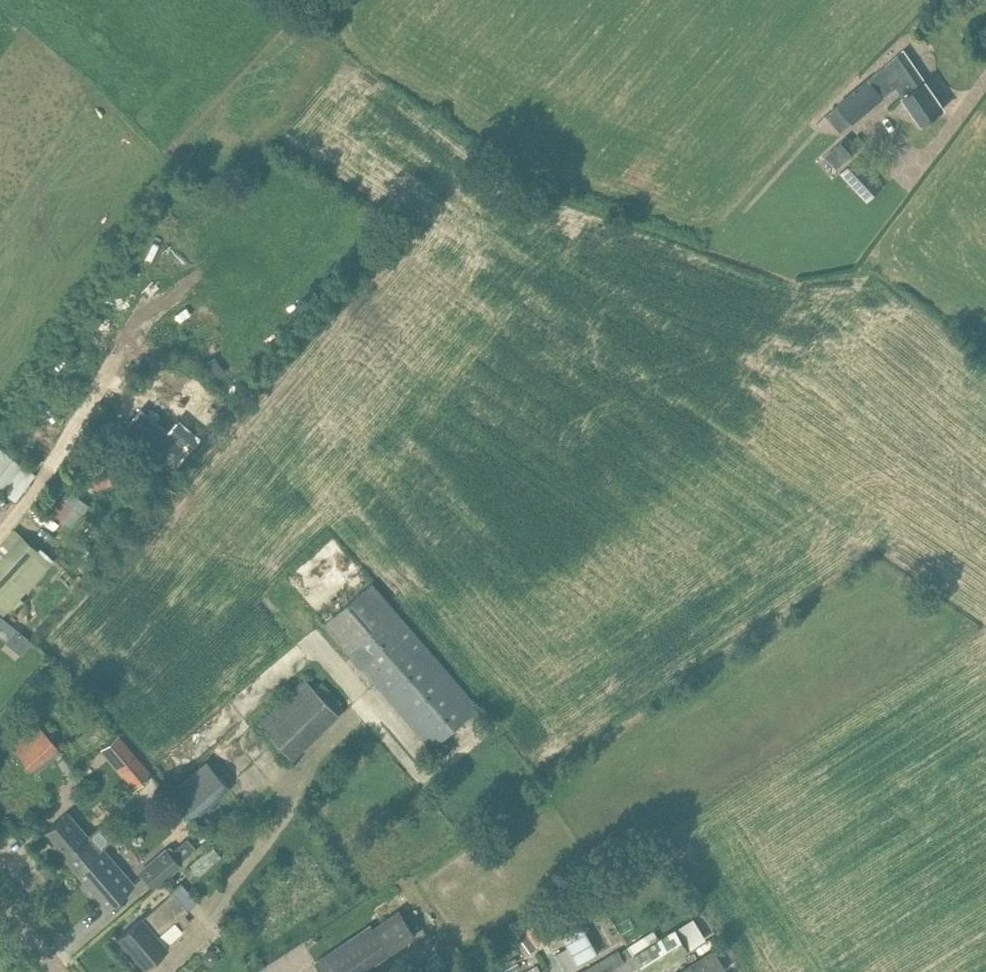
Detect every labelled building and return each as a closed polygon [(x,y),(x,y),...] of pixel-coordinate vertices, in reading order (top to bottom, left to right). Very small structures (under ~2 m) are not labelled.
[(836,104),(853,123),(885,97),(884,96),(897,86),(903,95),(902,96),(921,124),(946,107),(927,79),(926,80),(905,49),(878,71),(869,78),(868,77),(836,104)] [(837,144),(848,157),(860,146),(861,146),(866,142),(858,135),(852,140),(847,135),(837,144)] [(867,201),(884,186),(858,158),(854,162),(841,174),(867,201)] [(51,507),(70,523),(89,500),(70,484),(51,507)] [(3,615),(11,606),(16,610),(15,611),(26,620),(35,610),(20,597),(51,562),(22,535),(0,559),(0,612),(3,615)] [(480,707),(372,581),(324,622),(433,747),(480,707)] [(25,648),(29,642),(0,617),(0,629),(25,648)] [(310,675),(262,720),(298,757),(346,712),(310,675)] [(44,732),(17,756),(30,769),(56,746),(44,732)] [(152,773),(118,733),(99,749),(133,789),(152,773)] [(205,759),(167,793),(192,821),(230,788),(205,759)] [(111,839),(100,826),(88,836),(67,811),(42,832),(73,868),(85,859),(86,861),(102,847),(111,839)] [(85,859),(73,868),(107,908),(135,885),(102,847),(86,861),(85,859)] [(166,848),(139,871),(153,887),(180,864),(166,848)] [(166,947),(183,931),(174,921),(187,910),(172,892),(141,918),(141,917),(116,939),(125,950),(127,948),(143,966),(140,968),(141,969),(166,947)] [(322,971),(358,971),(416,933),(400,909),(373,927),(371,924),(315,962),(322,971)] [(629,945),(634,953),(646,971),(655,971),(690,950),(689,949),(707,938),(694,917),(676,929),(675,927),(659,937),(654,929),(629,945)] [(645,971),(634,954),(629,946),(620,951),(619,949),(588,967),(578,971),(644,971),(645,971)] [(676,971),(720,971),(726,968),(714,948),(676,971)] [(538,963),(523,971),(543,971),(538,963)]
